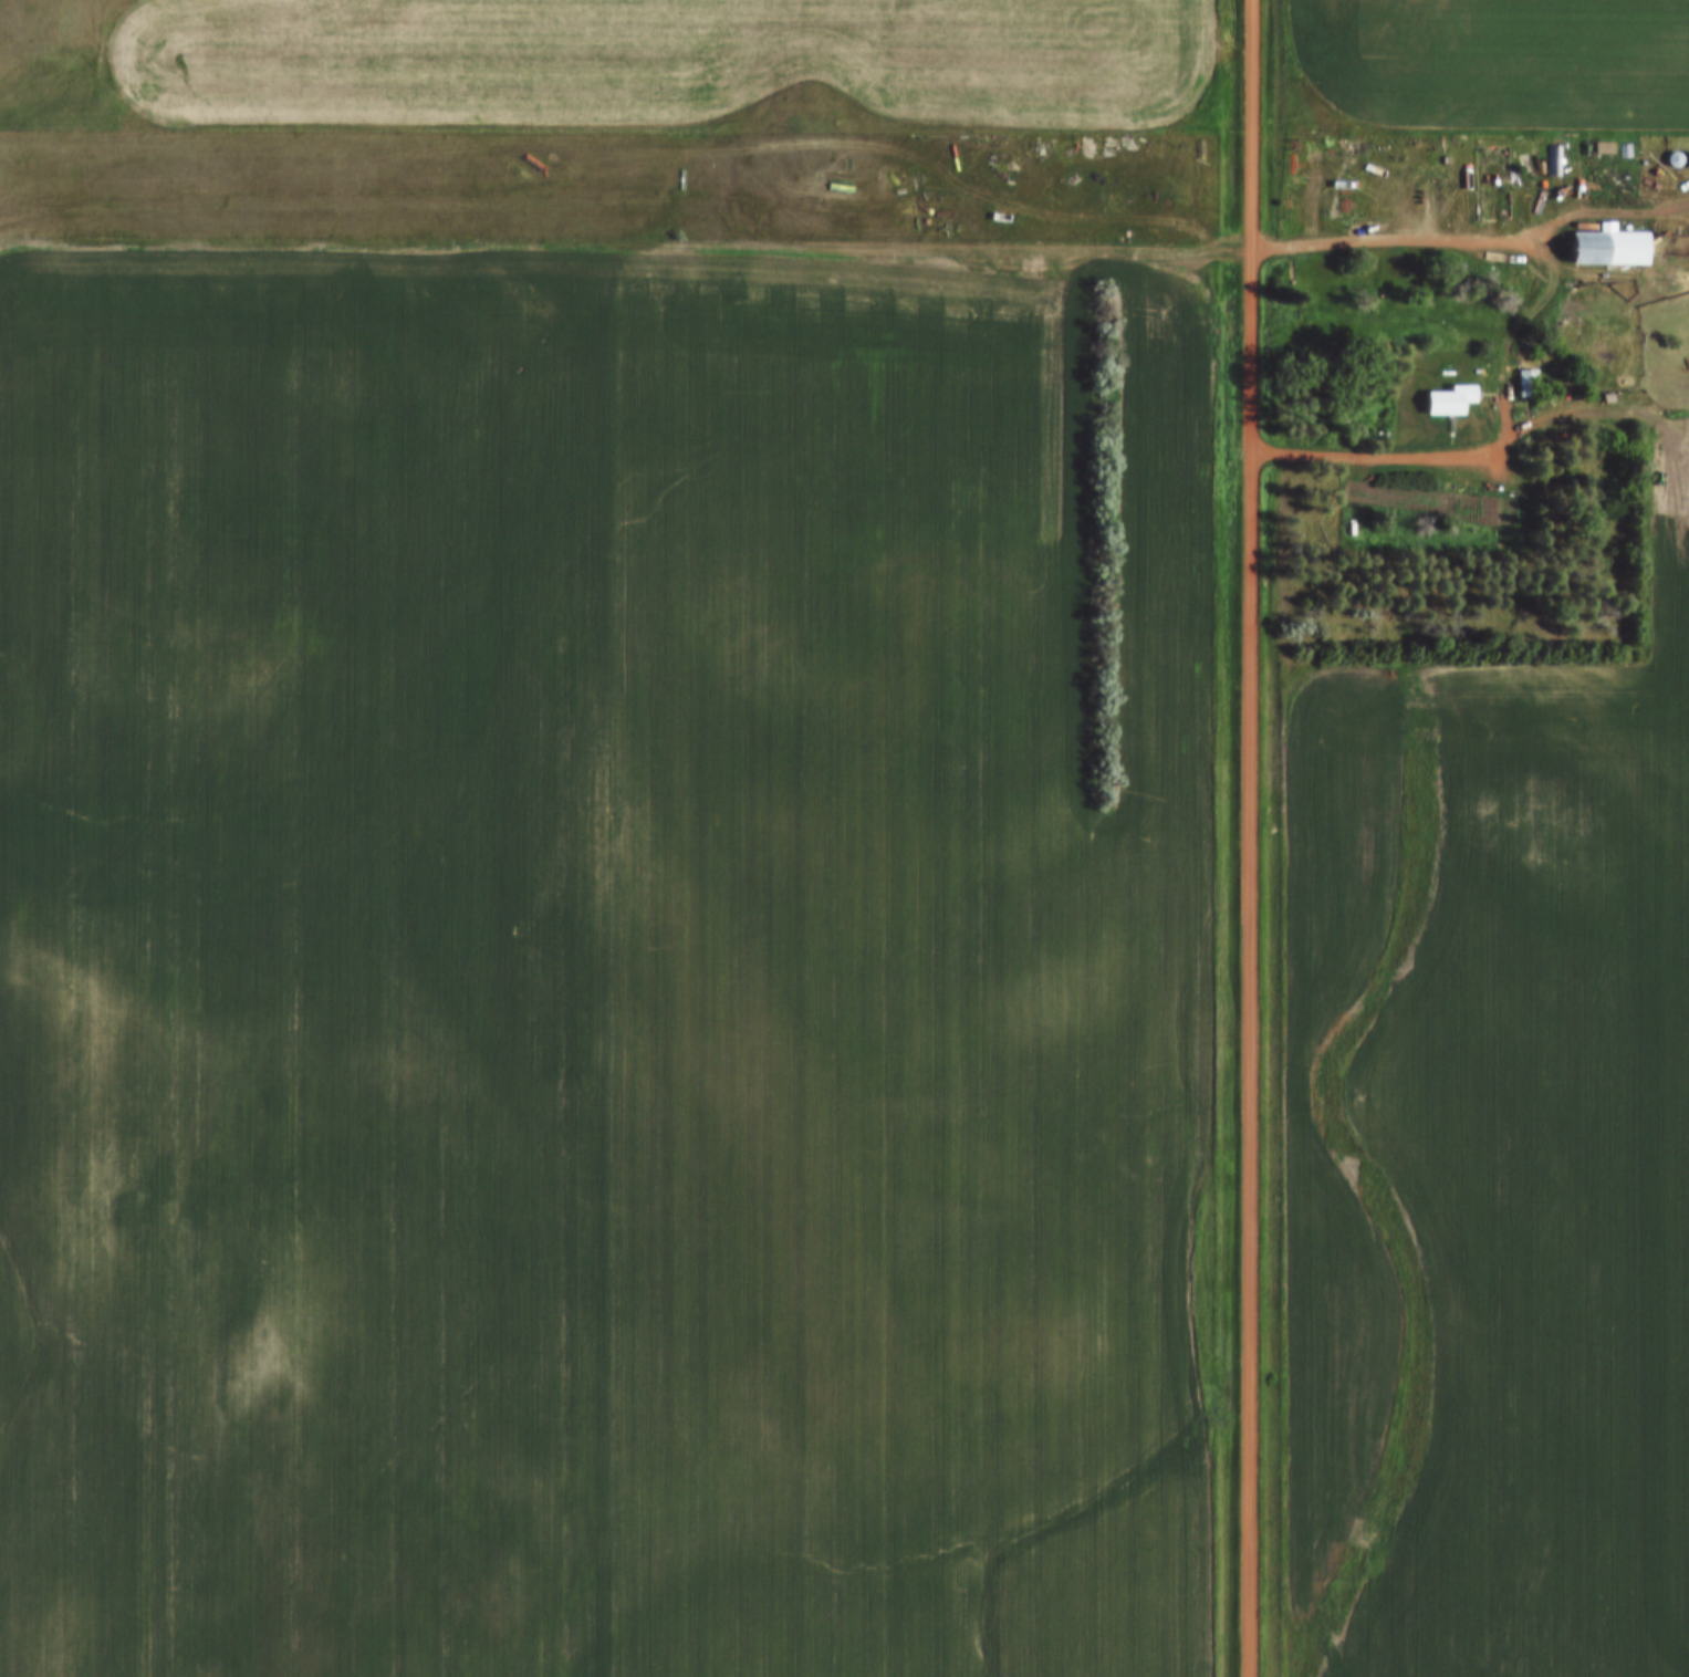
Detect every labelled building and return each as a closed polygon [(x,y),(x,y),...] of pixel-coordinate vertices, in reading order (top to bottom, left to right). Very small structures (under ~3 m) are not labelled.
[(1576,264),(1653,264),(1653,234),(1618,234),(1618,224),(1604,224),(1604,233),(1576,233),(1576,264)] [(1522,370),(1522,398),(1540,398),(1540,370),(1522,370)] [(1455,393),(1431,393),(1431,416),(1468,416),(1468,404),(1480,404),(1480,386),(1455,386),(1455,393)]
